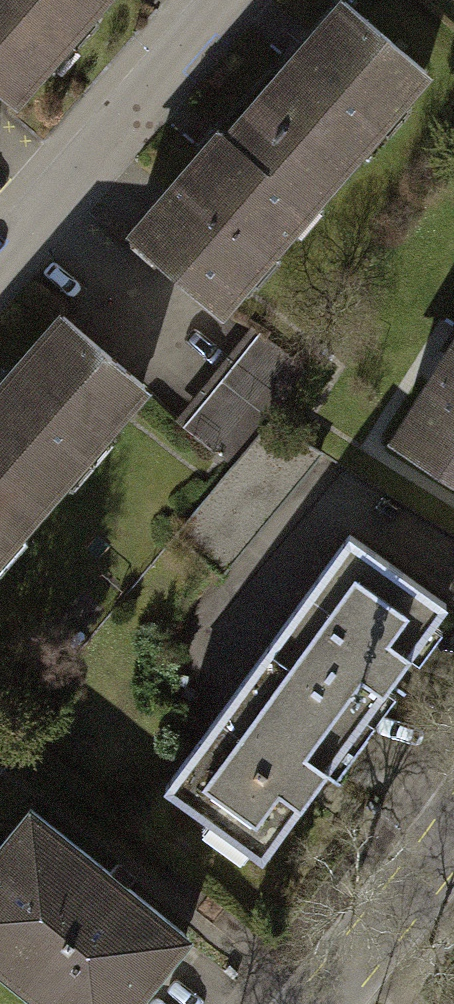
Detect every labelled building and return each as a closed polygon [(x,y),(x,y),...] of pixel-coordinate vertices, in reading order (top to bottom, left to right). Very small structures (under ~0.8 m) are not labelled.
[(11,115),(114,0),(0,0),(0,105),(11,115)] [(429,85),(341,10),(239,128),(328,204),(429,85)] [(328,204),(239,128),(137,247),(226,323),(328,204)] [(60,324),(0,394),(0,471),(54,517),(152,402),(60,324)] [(399,447),(453,483),(453,364),(399,447)] [(0,471),(0,581),(54,517),(0,471)] [(449,617),(357,549),(264,674),(356,742),(449,617)] [(356,742),(264,674),(170,799),(262,867),(356,742)] [(37,815),(0,861),(0,980),(30,1003),(135,1003),(190,936),(37,815)]
